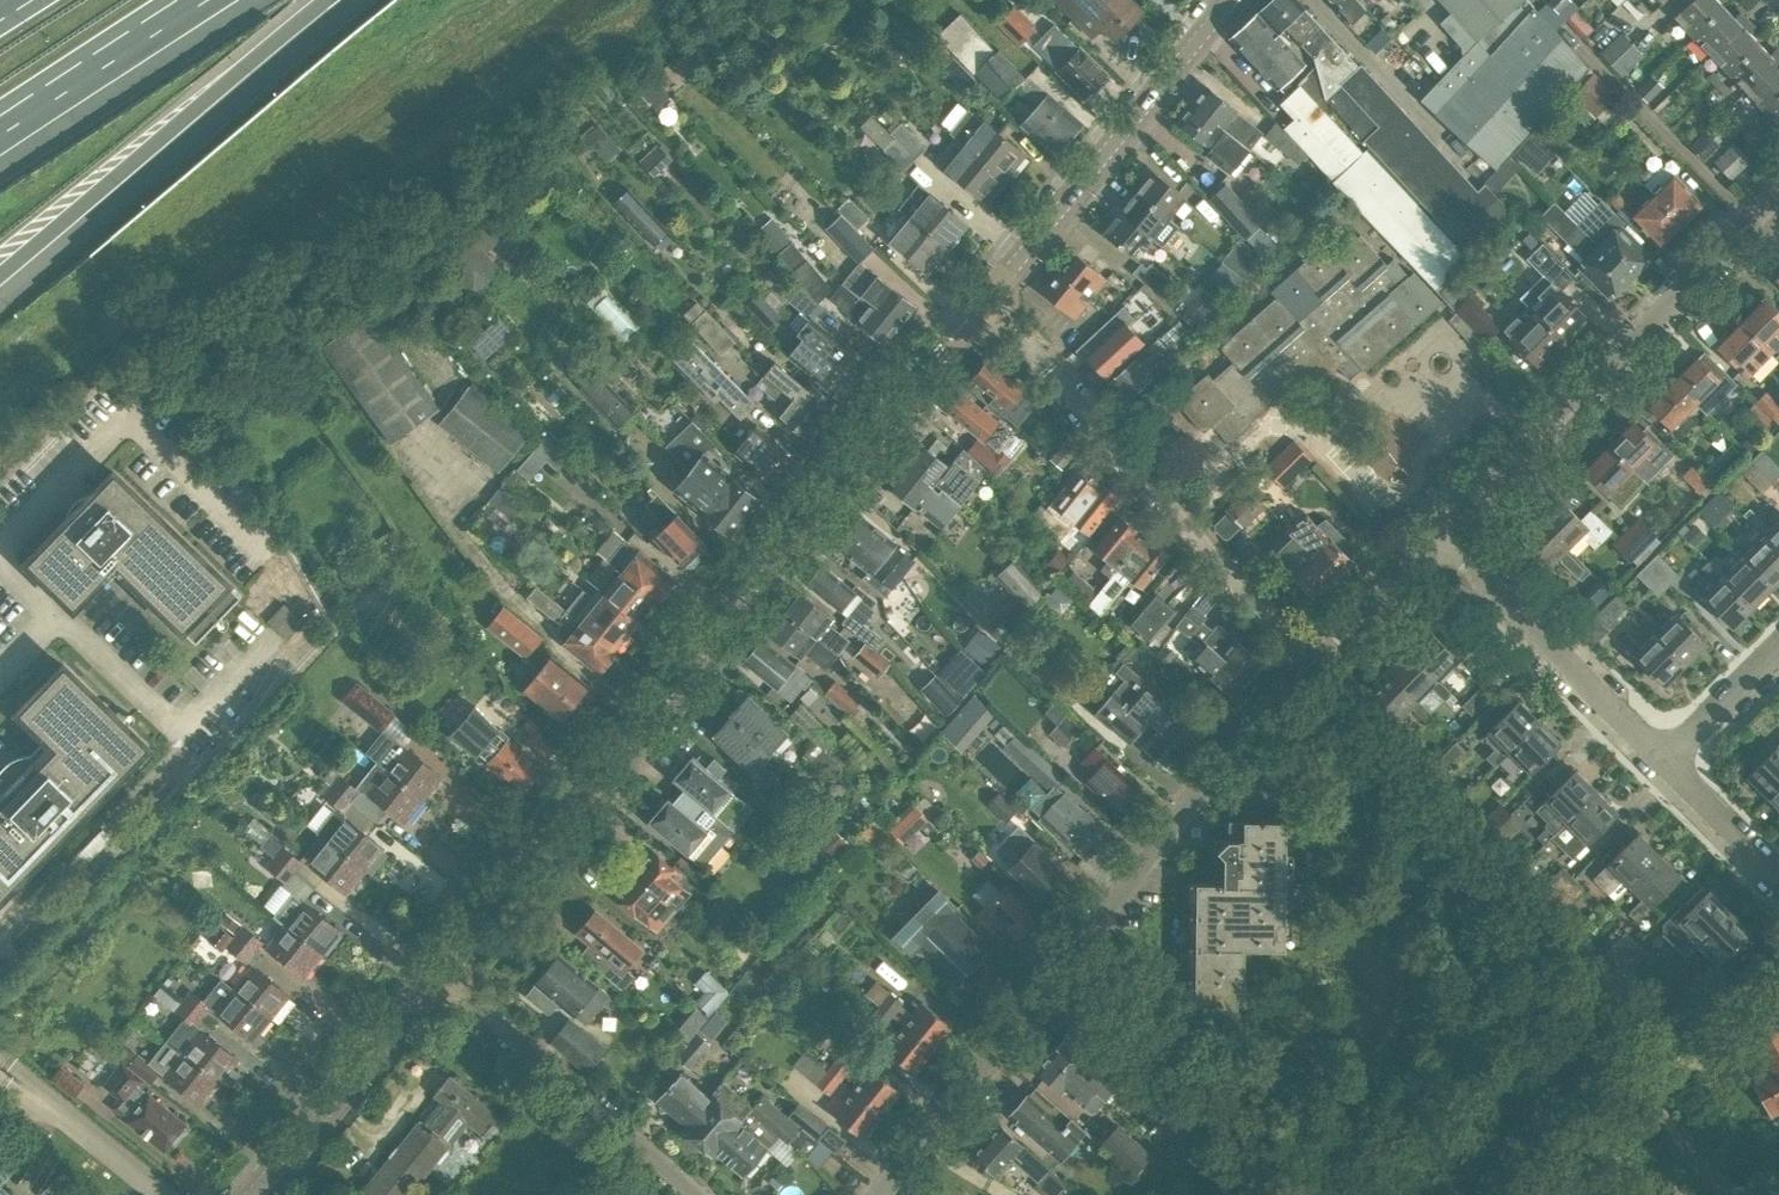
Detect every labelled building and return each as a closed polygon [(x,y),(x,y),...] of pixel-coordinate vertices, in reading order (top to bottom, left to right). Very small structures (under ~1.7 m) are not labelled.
[(874,10),(863,0),(853,0),(847,6),(863,21),(874,10)] [(1142,10),(1133,0),(1059,0),(1092,34),(1102,24),(1115,36),(1142,10)] [(1297,0),(1272,0),(1257,14),(1276,35),(1277,34),(1285,26),(1314,58),(1334,39),(1297,0)] [(1352,22),(1366,9),(1358,0),(1332,0),(1352,22)] [(1453,14),(1442,24),(1462,45),(1462,50),(1464,53),(1422,100),(1498,169),(1498,168),(1500,169),(1511,157),(1509,156),(1570,89),(1572,90),(1591,69),(1534,8),(1527,0),(1441,0),(1453,14)] [(1547,2),(1548,2),(1539,11),(1555,29),(1565,20),(1558,12),(1571,0),(1549,0),(1547,2)] [(1647,16),(1664,0),(1632,0),(1647,16)] [(1724,6),(1719,0),(1691,0),(1674,16),(1693,36),(1724,6)] [(1735,17),(1724,6),(1693,36),(1711,54),(1748,19),(1740,11),(1735,17)] [(1037,25),(1017,7),(1016,8),(1014,7),(997,24),(1020,46),(1037,29),(1035,27),(1037,25)] [(1578,30),(1588,21),(1578,11),(1568,20),(1578,30)] [(996,53),(962,13),(938,35),(974,74),(977,70),(1004,99),(1016,89),(1037,108),(1023,125),(1057,153),(1083,123),(1028,76),(1025,79),(1001,49),(996,53)] [(1387,13),(1381,19),(1390,29),(1397,23),(1387,13)] [(1276,35),(1257,14),(1230,38),(1278,89),(1305,64),(1277,34),(1276,35)] [(809,18),(799,29),(807,36),(817,25),(809,18)] [(1729,73),(1760,43),(1749,32),(1755,27),(1748,19),(1711,54),(1729,73)] [(770,29),(762,39),(773,48),(781,38),(770,29)] [(1611,64),(1632,43),(1622,32),(1600,53),(1611,64)] [(1076,45),(1066,35),(1046,56),(1059,69),(1058,70),(1086,97),(1088,95),(1092,95),(1099,88),(1099,84),(1108,76),(1077,45),(1076,45)] [(1359,67),(1334,39),(1314,58),(1316,65),(1297,84),(1301,88),(1324,111),(1324,110),(1328,101),(1369,146),(1370,146),(1417,196),(1472,252),(1515,212),(1487,184),(1479,191),(1362,64),(1359,67)] [(1622,76),(1643,54),(1632,43),(1611,64),(1622,76)] [(1760,43),(1729,73),(1747,92),(1778,60),(1778,51),(1776,48),(1770,54),(1760,43)] [(964,89),(967,93),(979,83),(954,57),(943,67),(946,70),(964,89)] [(1778,96),(1778,60),(1747,92),(1765,110),(1778,96)] [(773,63),(771,77),(790,79),(792,65),(773,63)] [(1586,126),(1617,96),(1591,69),(1572,90),(1575,93),(1564,103),(1586,126)] [(659,78),(667,86),(673,80),(665,72),(659,78)] [(1716,85),(1721,80),(1713,72),(1708,77),(1716,85)] [(1648,102),(1664,86),(1653,75),(1637,90),(1648,102)] [(652,77),(639,89),(657,109),(670,97),(652,77)] [(1724,94),(1729,89),(1721,80),(1716,85),(1724,94)] [(1250,149),(1263,133),(1238,113),(1239,111),(1207,86),(1193,105),(1248,148),(1250,149)] [(1286,129),(1291,133),(1309,153),(1342,187),(1339,189),(1435,287),(1472,252),(1417,196),(1370,146),(1369,146),(1363,153),(1324,110),(1324,111),(1301,88),(1284,104),(1297,119),(1286,129)] [(1765,110),(1778,125),(1778,96),(1765,110)] [(1248,148),(1193,105),(1179,122),(1209,146),(1204,152),(1230,173),(1249,149),(1248,148)] [(984,121),(983,122),(969,110),(950,132),(954,136),(956,138),(1006,178),(1025,154),(984,121)] [(919,156),(927,148),(902,122),(893,131),(919,156)] [(1298,165),(1309,153),(1291,133),(1289,136),(1275,122),(1265,137),(1298,165)] [(599,125),(584,138),(593,148),(606,163),(620,150),(599,125)] [(1516,151),(1532,165),(1547,149),(1552,143),(1537,129),(1516,151)] [(919,156),(893,131),(890,133),(889,132),(879,141),(886,148),(884,150),(904,171),(919,156)] [(1705,161),(1720,146),(1706,131),(1690,146),(1705,161)] [(587,144),(577,133),(566,142),(576,153),(587,144)] [(986,202),(1006,178),(956,138),(936,162),(986,202)] [(1732,179),(1751,161),(1734,144),(1715,162),(1732,179)] [(672,158),(660,145),(640,163),(652,175),(672,158)] [(1510,179),(1521,167),(1511,157),(1500,169),(1510,179)] [(1170,219),(1188,198),(1148,166),(1141,175),(1147,180),(1137,192),(1170,219)] [(1682,225),(1702,205),(1674,176),(1653,196),(1682,225)] [(948,248),(967,224),(919,185),(900,209),(910,217),(910,218),(948,248)] [(1227,185),(1210,199),(1244,239),(1261,224),(1227,185)] [(629,188),(614,202),(655,246),(669,232),(629,188)] [(1179,226),(1170,219),(1137,192),(1127,203),(1121,198),(1114,207),(1153,239),(1162,247),(1179,226)] [(1619,211),(1628,203),(1618,192),(1609,200),(1619,211)] [(1661,245),(1682,225),(1653,196),(1632,216),(1661,245)] [(864,239),(856,230),(870,218),(849,197),(837,209),(842,214),(840,215),(864,239)] [(1612,295),(1631,276),(1579,226),(1555,202),(1541,216),(1586,260),(1582,265),(1612,295)] [(479,203),(429,248),(474,296),(502,271),(486,254),(508,234),(479,203)] [(1602,203),(1579,226),(1631,276),(1649,257),(1619,228),(1623,223),(1602,203)] [(1137,260),(1153,239),(1114,207),(1108,215),(1114,220),(1103,232),(1137,260)] [(1329,233),(1340,223),(1328,208),(1316,218),(1329,233)] [(858,262),(873,248),(864,239),(840,215),(826,229),(858,262)] [(928,272),(948,248),(910,218),(890,242),(928,272)] [(776,253),(790,240),(773,220),(759,233),(776,253)] [(1540,241),(1531,230),(1524,236),(1533,247),(1540,241)] [(1209,373),(1177,400),(1205,431),(1213,424),(1230,443),(1253,424),(1251,421),(1272,403),(1273,406),(1279,401),(1277,399),(1285,392),(1296,405),(1331,374),(1327,370),(1335,363),(1339,367),(1350,380),(1363,369),(1365,371),(1442,302),(1414,271),(1409,275),(1394,259),(1387,264),(1362,235),(1336,258),(1325,245),(1273,290),(1279,296),(1222,346),(1235,361),(1214,379),(1209,373)] [(596,265),(611,251),(599,238),(584,251),(596,265)] [(831,289),(808,260),(793,242),(778,254),(793,273),(797,279),(798,277),(821,301),(831,289)] [(1575,275),(1542,243),(1528,258),(1547,277),(1535,289),(1539,293),(1528,305),(1565,342),(1588,319),(1561,291),(1576,276),(1575,275)] [(1248,252),(1234,270),(1248,282),(1263,264),(1248,252)] [(1097,292),(1108,279),(1076,253),(1060,273),(1082,292),(1088,285),(1097,292)] [(916,307),(860,262),(843,285),(870,308),(875,303),(902,324),(916,307)] [(1169,278),(1151,263),(1147,268),(1141,263),(1133,272),(1156,293),(1169,278)] [(1075,319),(1086,306),(1077,299),(1082,292),(1060,273),(1044,293),(1075,319)] [(1237,297),(1247,285),(1235,273),(1224,285),(1237,297)] [(1435,289),(1457,313),(1479,335),(1485,342),(1502,326),(1482,306),(1484,303),(1473,292),(1469,296),(1449,275),(1435,289)] [(810,319),(811,319),(814,316),(822,306),(819,303),(821,301),(798,277),(797,279),(788,289),(781,298),(809,321),(810,319)] [(870,308),(843,285),(831,299),(886,343),(901,325),(901,326),(902,324),(875,303),(870,308)] [(770,328),(783,316),(760,292),(747,304),(770,328)] [(1109,377),(1162,328),(1133,297),(1076,350),(1089,364),(1093,360),(1109,377)] [(1778,346),(1778,313),(1765,299),(1742,323),(1764,346),(1772,353),(1778,346)] [(722,355),(735,342),(722,328),(698,302),(684,314),(722,355)] [(1541,366),(1565,342),(1528,305),(1504,329),(1541,366)] [(1194,327),(1201,321),(1192,311),(1185,318),(1194,327)] [(393,444),(440,409),(369,312),(322,346),(393,444)] [(1471,343),(1479,335),(1457,313),(1449,321),(1471,343)] [(798,334),(804,339),(828,358),(856,381),(871,363),(843,340),(833,332),(830,336),(810,319),(809,321),(798,334)] [(1123,403),(1154,375),(1147,367),(1168,349),(1188,330),(1179,320),(1158,338),(1107,385),(1123,403)] [(1749,376),(1772,354),(1772,353),(1764,346),(1742,323),(1719,346),(1749,376)] [(735,342),(740,338),(726,324),(722,328),(735,342)] [(716,401),(720,396),(741,417),(754,404),(689,338),(671,355),(716,401)] [(828,358),(804,339),(790,354),(815,374),(813,376),(841,399),(845,402),(849,401),(857,391),(856,387),(853,384),(856,381),(828,358)] [(1669,376),(1674,381),(1696,404),(1706,413),(1735,383),(1703,351),(1695,360),(1690,355),(1669,376)] [(805,386),(775,362),(765,374),(823,421),(837,404),(809,380),(805,386)] [(974,378),(996,396),(990,403),(1018,426),(1037,403),(1024,392),(1024,391),(988,362),(974,378)] [(594,374),(580,388),(618,428),(636,411),(612,386),(608,389),(594,374)] [(809,439),(823,421),(765,374),(757,384),(777,400),(773,405),(774,410),(781,416),(781,417),(809,439)] [(1680,433),(1694,420),(1687,413),(1696,404),(1674,381),(1650,404),(1673,427),(1680,433)] [(500,472),(530,434),(470,386),(440,424),(500,472)] [(1778,423),(1778,404),(1766,392),(1756,402),(1778,423)] [(998,450),(995,453),(1007,462),(1023,442),(962,393),(948,410),(998,450)] [(1765,432),(1775,422),(1755,403),(1746,412),(1765,432)] [(693,475),(746,517),(760,499),(705,454),(714,443),(690,421),(665,447),(690,472),(693,475)] [(1644,479),(1668,455),(1634,421),(1610,445),(1641,476),(1644,479)] [(772,483),(795,456),(757,425),(734,452),(772,483)] [(1750,435),(1740,445),(1748,452),(1758,442),(1750,435)] [(1007,462),(995,453),(977,438),(967,450),(997,474),(1007,462)] [(1062,469),(1081,447),(1070,438),(1051,459),(1062,469)] [(557,470),(567,459),(562,454),(545,439),(517,470),(529,480),(546,460),(557,470)] [(1284,488),(1311,461),(1293,442),(1281,453),(1265,469),(1284,488)] [(922,443),(904,465),(937,492),(940,488),(961,504),(961,505),(988,470),(964,449),(956,460),(955,459),(950,466),(922,444),(922,443)] [(1618,499),(1641,476),(1610,445),(1587,468),(1618,499)] [(1703,474),(1715,485),(1742,457),(1731,446),(1703,474)] [(1778,476),(1778,468),(1762,450),(1752,460),(1774,481),(1778,476)] [(1763,492),(1774,481),(1752,460),(1741,470),(1763,492)] [(937,492),(904,465),(888,486),(918,509),(919,508),(943,528),(961,505),(961,504),(940,488),(937,492)] [(1699,492),(1709,482),(1693,465),(1683,474),(1699,492)] [(243,595),(116,472),(95,494),(100,499),(91,509),(87,506),(79,514),(82,518),(73,527),(68,522),(29,563),(75,608),(117,564),(198,642),(243,595)] [(732,535),(746,517),(693,475),(690,472),(676,490),(732,535)] [(1118,496),(1101,483),(1100,483),(1086,472),(1073,488),(1058,507),(1072,519),(1081,525),(1071,537),(1070,536),(1063,544),(1077,555),(1093,535),(1089,532),(1118,496)] [(510,517),(522,502),(515,497),(521,490),(507,478),(489,500),(510,517)] [(650,492),(654,497),(646,505),(666,526),(655,537),(684,567),(685,566),(692,565),(699,559),(699,552),(708,544),(654,488),(650,492)] [(1244,528),(1265,508),(1248,489),(1227,509),(1244,528)] [(1582,520),(1559,497),(1538,518),(1569,548),(1582,534),(1596,548),(1613,531),(1592,510),(1582,520)] [(1708,503),(1700,511),(1711,523),(1720,515),(1708,503)] [(1772,529),(1757,515),(1751,521),(1765,536),(1778,550),(1778,521),(1772,529)] [(904,575),(915,561),(895,545),(896,543),(863,516),(851,532),(904,575)] [(1335,583),(1355,563),(1308,516),(1289,529),(1314,554),(1310,557),(1335,583)] [(1111,578),(1119,568),(1142,540),(1144,539),(1136,532),(1137,531),(1120,517),(1095,549),(1108,560),(1100,569),(1111,578)] [(1589,568),(1569,548),(1538,518),(1517,540),(1548,569),(1560,557),(1580,577),(1589,568)] [(1648,544),(1656,536),(1638,519),(1630,527),(1648,544)] [(1691,526),(1681,536),(1692,547),(1702,537),(1691,526)] [(1638,565),(1652,551),(1647,545),(1648,544),(1630,527),(1613,544),(1630,562),(1632,560),(1638,565)] [(658,601),(676,579),(614,529),(597,551),(605,557),(622,572),(656,600),(658,601)] [(1318,600),(1335,583),(1310,557),(1314,554),(1289,529),(1284,533),(1291,539),(1275,555),(1292,573),(1292,574),(1302,584),(1293,593),(1308,608),(1317,599),(1318,600)] [(893,589),(904,575),(851,532),(838,548),(869,573),(862,581),(885,599),(893,589)] [(1744,556),(1775,586),(1778,582),(1778,550),(1765,536),(1751,549),(1744,556)] [(1100,592),(1090,604),(1102,614),(1132,578),(1143,588),(1169,556),(1152,543),(1151,544),(1144,539),(1142,540),(1119,568),(1111,578),(1100,592)] [(1059,573),(1069,560),(1060,553),(1050,566),(1059,573)] [(1670,585),(1680,575),(1658,554),(1648,564),(1670,585)] [(1716,555),(1709,562),(1724,577),(1724,576),(1755,606),(1775,586),(1744,556),(1731,570),(1716,555)] [(639,621),(656,600),(622,572),(605,557),(587,579),(639,621)] [(1027,611),(1044,595),(1037,587),(1039,585),(1015,559),(996,576),(1027,611)] [(1724,577),(1709,562),(1709,561),(1703,567),(1708,573),(1693,587),(1734,627),(1755,606),(1724,576),(1724,577)] [(1659,596),(1670,585),(1648,564),(1637,575),(1659,596)] [(859,587),(855,591),(824,566),(809,585),(841,610),(843,608),(850,614),(843,622),(856,632),(863,624),(863,625),(875,610),(872,608),(877,602),(859,587)] [(1090,604),(1100,592),(1074,570),(1064,583),(1090,604)] [(1591,611),(1612,590),(1602,579),(1580,601),(1591,611)] [(370,623),(394,607),(377,585),(352,600),(370,623)] [(617,651),(616,650),(582,621),(537,586),(528,597),(572,633),(564,644),(599,673),(617,651)] [(1150,641),(1177,610),(1155,592),(1129,623),(1150,641)] [(839,655),(851,640),(830,624),(834,618),(802,593),(786,612),(839,654),(839,655)] [(1607,627),(1628,605),(1617,595),(1596,617),(1607,627)] [(599,601),(582,621),(616,650),(633,629),(599,601)] [(287,639),(304,622),(285,604),(268,620),(287,639)] [(1203,621),(1207,617),(1193,605),(1176,626),(1190,637),(1203,621)] [(526,657),(542,637),(504,607),(489,627),(526,657)] [(839,654),(786,612),(770,633),(802,658),(806,653),(827,671),(839,655),(839,654)] [(1707,644),(1677,613),(1663,627),(1648,613),(1641,620),(1656,634),(1686,665),(1707,644)] [(1214,630),(1203,621),(1190,637),(1200,646),(1190,657),(1208,672),(1208,673),(1235,696),(1265,663),(1248,648),(1251,645),(1239,636),(1237,639),(1219,624),(1214,630)] [(1002,646),(979,628),(963,648),(986,666),(1002,646)] [(1473,674),(1459,659),(1429,629),(1407,651),(1438,681),(1439,680),(1452,666),(1466,680),(1473,674)] [(1035,664),(1046,651),(1022,630),(1002,651),(1027,673),(1035,664)] [(1642,648),(1628,633),(1621,640),(1635,655),(1665,686),(1686,665),(1656,634),(1642,648)] [(806,689),(814,680),(796,665),(765,639),(745,664),(783,694),(785,693),(794,700),(804,687),(806,689)] [(879,677),(890,664),(865,643),(854,656),(879,677)] [(1166,665),(1175,654),(1166,646),(1156,657),(1166,665)] [(1438,681),(1407,651),(1387,671),(1418,701),(1419,700),(1431,687),(1445,700),(1452,693),(1439,680),(1438,681)] [(562,720),(563,718),(567,717),(573,711),(572,707),(589,686),(552,656),(525,690),(562,720)] [(968,694),(987,672),(986,671),(979,666),(971,658),(952,679),(968,694)] [(149,747),(66,665),(20,712),(58,748),(42,765),(37,765),(34,766),(29,767),(27,768),(22,771),(18,774),(16,776),(14,778),(11,782),(9,785),(8,787),(7,792),(6,795),(6,799),(6,802),(0,808),(0,900),(149,747)] [(1418,701),(1387,671),(1367,692),(1397,722),(1411,707),(1425,721),(1432,713),(1419,700),(1418,701)] [(946,715),(961,701),(936,674),(921,689),(946,715)] [(1187,753),(1130,704),(1141,692),(1126,679),(1096,714),(1130,743),(1134,738),(1172,770),(1187,753)] [(850,713),(860,700),(835,680),(825,693),(850,713)] [(381,730),(394,714),(357,684),(344,701),(381,730)] [(1474,716),(1495,695),(1485,684),(1464,705),(1474,716)] [(1145,687),(1141,692),(1130,704),(1187,753),(1202,736),(1173,710),(1173,711),(1145,687)] [(1452,693),(1445,700),(1451,706),(1458,699),(1452,693)] [(795,740),(749,695),(749,696),(752,699),(734,718),(731,714),(730,715),(735,720),(769,752),(768,753),(775,760),(795,740)] [(1496,766),(1500,762),(1541,722),(1520,701),(1489,731),(1490,731),(1485,736),(1497,748),(1488,758),(1496,766)] [(508,742),(498,733),(500,730),(478,704),(475,710),(471,715),(465,722),(460,727),(457,730),(450,736),(478,755),(480,752),(491,762),(489,763),(519,790),(539,767),(509,740),(508,742)] [(844,769),(847,766),(835,754),(843,745),(801,704),(790,716),(819,743),(818,744),(844,769)] [(1065,747),(1083,728),(1067,714),(1050,733),(1065,747)] [(277,722),(272,719),(266,721),(265,728),(270,732),(276,730),(277,722)] [(769,752),(735,720),(717,738),(714,735),(713,736),(753,775),(754,774),(750,771),(768,753),(769,752)] [(1531,773),(1562,743),(1541,722),(1500,762),(1511,773),(1507,777),(1517,787),(1531,772),(1531,773)] [(1054,792),(1066,778),(1017,732),(1004,746),(1054,792)] [(408,787),(424,799),(442,777),(405,747),(404,748),(385,733),(368,754),(378,762),(387,769),(408,787)] [(1425,773),(1435,763),(1414,741),(1404,752),(1425,773)] [(1446,774),(1467,753),(1457,743),(1436,763),(1446,774)] [(831,782),(844,769),(818,744),(805,757),(831,782)] [(1749,777),(1769,797),(1778,787),(1778,746),(1749,777)] [(1117,811),(1139,788),(1096,748),(1083,762),(1095,773),(1086,782),(1117,811)] [(729,825),(746,801),(736,795),(732,791),(733,789),(693,755),(673,778),(685,789),(714,812),(729,825)] [(387,769),(378,762),(360,785),(406,822),(424,799),(408,787),(387,769)] [(1436,764),(1435,763),(1425,773),(1435,784),(1446,774),(1436,763),(1436,764)] [(324,779),(326,781),(352,802),(361,792),(333,769),(324,779)] [(1546,844),(1553,837),(1598,792),(1576,771),(1546,801),(1537,811),(1549,823),(1546,826),(1548,828),(1538,837),(1546,844)] [(317,832),(320,834),(367,870),(385,848),(347,818),(345,811),(352,802),(326,781),(318,790),(338,806),(317,832)] [(1769,797),(1778,807),(1778,787),(1769,797)] [(714,812),(685,789),(674,802),(669,798),(649,822),(703,867),(735,830),(729,825),(714,812)] [(801,814),(778,792),(766,805),(790,827),(798,818),(801,814)] [(1006,822),(1017,810),(999,792),(987,805),(1006,822)] [(1573,858),(1588,843),(1618,813),(1598,792),(1553,837),(1573,858)] [(1058,802),(1049,793),(1035,808),(1086,858),(1108,835),(1066,794),(1058,802)] [(1482,842),(1511,814),(1500,803),(1471,831),(1482,842)] [(889,829),(902,843),(928,819),(915,805),(889,829)] [(1293,950),(1294,835),(1295,822),(1261,821),(1261,812),(1245,812),(1245,821),(1230,821),(1229,853),(1225,853),(1219,853),(1218,867),(1218,881),(1218,884),(1191,884),(1189,1012),(1239,1013),(1239,999),(1245,999),(1246,950),(1293,950)] [(1494,854),(1522,826),(1511,814),(1482,842),(1494,854)] [(798,818),(790,827),(805,841),(813,832),(798,818)] [(873,822),(862,833),(869,840),(880,828),(873,822)] [(999,854),(1012,867),(1044,898),(1046,896),(1052,896),(1057,891),(1056,885),(1065,875),(1044,856),(1047,852),(1036,842),(1020,827),(999,849),(999,854)] [(831,865),(851,845),(834,828),(814,848),(831,865)] [(89,880),(122,847),(103,829),(71,862),(89,880)] [(261,846),(276,857),(295,873),(303,863),(283,847),(287,843),(273,832),(261,846)] [(367,870),(320,834),(304,853),(313,861),(311,864),(348,894),(367,870)] [(1617,900),(1631,886),(1661,855),(1640,834),(1595,879),(1617,900)] [(676,910),(691,894),(676,880),(681,875),(653,850),(633,873),(676,910)] [(988,859),(979,851),(972,858),(980,867),(988,859)] [(1652,906),(1682,876),(1661,855),(1631,886),(1644,899),(1630,913),(1637,920),(1651,906),(1652,906)] [(295,873),(276,857),(268,867),(287,883),(295,873)] [(829,865),(821,858),(814,866),(822,874),(829,865)] [(1544,909),(1574,878),(1563,867),(1541,889),(1543,891),(1534,900),(1544,909)] [(657,932),(676,910),(633,873),(614,895),(642,919),(642,918),(657,932)] [(1564,911),(1585,889),(1574,878),(1544,909),(1554,918),(1562,910),(1564,911)] [(1001,892),(988,879),(973,894),(1018,938),(1038,917),(1007,885),(1001,892)] [(828,890),(821,884),(817,889),(824,894),(828,890)] [(304,902),(282,885),(267,905),(277,913),(276,914),(287,923),(324,954),(342,932),(304,902)] [(1708,891),(1703,886),(1686,903),(1686,908),(1679,908),(1663,924),(1663,933),(1675,944),(1674,944),(1686,956),(1697,945),(1730,911),(1709,890),(1708,891)] [(991,949),(954,912),(958,908),(940,890),(895,935),(912,953),(924,942),(943,961),(938,966),(956,984),(991,949)] [(1716,985),(1757,944),(1748,935),(1752,932),(1730,911),(1697,945),(1710,957),(1707,976),(1716,985)] [(242,924),(227,912),(220,922),(235,933),(242,924)] [(624,988),(635,973),(619,960),(634,943),(596,912),(581,930),(584,932),(581,936),(591,944),(583,954),(624,988)] [(305,977),(324,954),(287,923),(268,947),(305,977)] [(218,924),(207,938),(223,951),(234,937),(218,924)] [(28,948),(29,947),(39,937),(28,927),(18,938),(28,948)] [(244,927),(236,937),(256,953),(264,943),(244,927)] [(1617,964),(1638,942),(1626,931),(1605,953),(1607,954),(1595,967),(1603,975),(1615,963),(1617,964)] [(236,937),(228,947),(248,962),(256,953),(236,937)] [(1626,973),(1647,951),(1638,942),(1617,964),(1626,973)] [(586,1024),(610,995),(560,954),(536,984),(574,1015),(575,1014),(586,1024)] [(273,1018),(291,996),(253,966),(235,989),(273,1018)] [(1766,981),(1778,996),(1778,970),(1766,981)] [(716,1003),(728,991),(706,971),(696,982),(705,991),(705,992),(716,1003)] [(273,1018),(235,989),(223,979),(205,1001),(212,1007),(254,1041),(273,1018)] [(914,1015),(901,1005),(903,1002),(876,981),(865,994),(879,1006),(893,1017),(905,1026),(933,1048),(952,1025),(924,1003),(914,1015)] [(192,991),(184,1001),(204,1016),(212,1007),(205,1001),(192,991)] [(708,1013),(716,1003),(705,992),(696,1002),(708,1013)] [(185,1018),(167,1040),(183,1053),(221,1083),(239,1060),(197,1026),(204,1016),(184,1001),(176,1010),(185,1018)] [(881,1032),(893,1017),(879,1006),(867,1021),(881,1032)] [(589,1073),(607,1050),(570,1019),(551,1041),(589,1073)] [(1777,1019),(1752,1033),(1772,1070),(1753,1080),(1772,1114),(1778,1110),(1778,1022),(1777,1019)] [(915,1072),(933,1048),(905,1026),(887,1050),(915,1072)] [(710,1044),(697,1033),(677,1057),(690,1068),(710,1044)] [(1112,1080),(1109,1077),(1092,1062),(1095,1058),(1068,1035),(1052,1053),(1106,1100),(1119,1085),(1136,1100),(1148,1086),(1125,1066),(1112,1080)] [(680,1038),(673,1046),(680,1053),(687,1044),(680,1038)] [(149,1062),(122,1039),(110,1053),(122,1063),(133,1071),(135,1069),(147,1079),(151,1083),(160,1072),(202,1105),(221,1083),(183,1053),(167,1040),(149,1062)] [(831,1095),(841,1082),(827,1070),(827,1069),(804,1051),(793,1066),(831,1095)] [(1106,1100),(1052,1053),(1036,1071),(1063,1095),(1066,1091),(1083,1106),(1089,1112),(1096,1111),(1106,1100)] [(841,1082),(852,1068),(837,1057),(827,1069),(827,1070),(841,1082)] [(133,1071),(122,1063),(105,1085),(126,1102),(119,1111),(129,1119),(128,1120),(166,1151),(187,1124),(141,1086),(147,1079),(135,1069),(133,1071)] [(882,1114),(900,1090),(872,1068),(853,1091),(882,1114)] [(76,1098),(85,1087),(64,1069),(54,1080),(76,1098)] [(710,1097),(682,1073),(658,1101),(686,1124),(686,1125),(710,1097)] [(485,1134),(500,1115),(450,1075),(435,1094),(443,1101),(469,1122),(485,1134)] [(716,1150),(754,1107),(724,1080),(710,1097),(686,1125),(686,1124),(683,1128),(714,1154),(717,1151),(716,1150)] [(1010,1115),(1010,1114),(1009,1116),(1061,1162),(1086,1133),(1036,1089),(1030,1096),(1028,1094),(1027,1095),(1027,1096),(1025,1098),(1022,1098),(1016,1105),(1016,1108),(1010,1115)] [(863,1137),(882,1114),(853,1091),(835,1115),(863,1137)] [(790,1118),(764,1096),(754,1107),(716,1150),(717,1151),(744,1175),(768,1147),(767,1146),(777,1134),(787,1143),(801,1126),(816,1139),(817,1137),(791,1117),(790,1118)] [(469,1122),(443,1101),(425,1123),(421,1119),(360,1194),(411,1194),(469,1122)] [(817,1137),(827,1126),(801,1105),(791,1117),(817,1137)] [(1001,1126),(974,1156),(997,1176),(1012,1159),(1040,1183),(1036,1186),(1046,1194),(1049,1194),(1062,1179),(1001,1126)] [(1135,1174),(1151,1156),(1119,1127),(1103,1144),(1135,1174)] [(1217,1150),(1199,1134),(1175,1161),(1193,1177),(1217,1150)] [(59,1177),(43,1194),(79,1194),(59,1177)]
